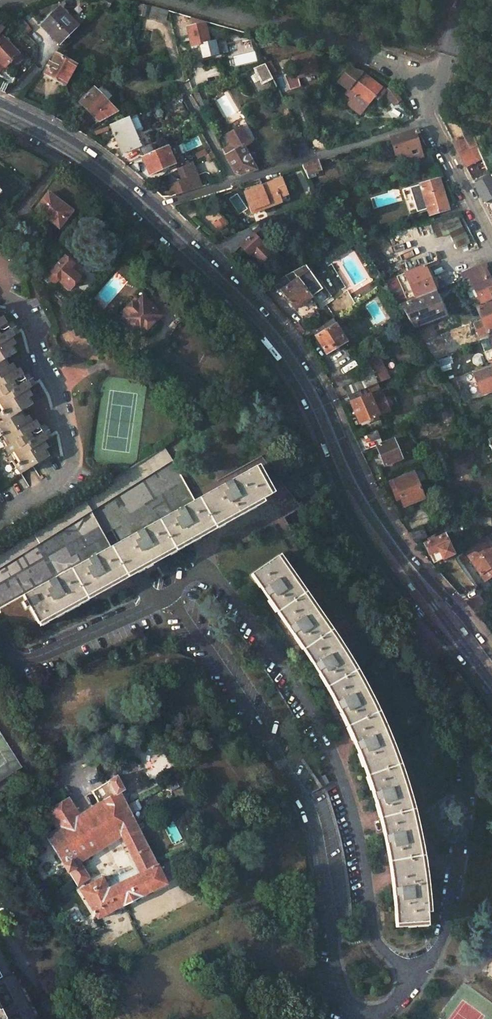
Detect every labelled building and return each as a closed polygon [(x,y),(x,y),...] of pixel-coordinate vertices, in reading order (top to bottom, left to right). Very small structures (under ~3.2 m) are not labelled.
[(117,10),(122,1),(118,0),(102,0),(100,3),(108,8),(111,5),(117,10)] [(150,6),(138,3),(136,15),(147,17),(148,16),(150,6)] [(164,9),(150,6),(148,16),(166,20),(168,10),(164,9)] [(78,26),(61,9),(43,27),(60,44),(78,26)] [(186,26),(195,60),(219,54),(216,39),(210,41),(204,21),(190,17),(192,25),(186,26)] [(4,66),(8,70),(21,58),(18,54),(2,36),(0,37),(0,62),(4,66)] [(234,65),(256,62),(255,52),(232,55),(234,65)] [(65,85),(76,65),(56,54),(51,63),(49,62),(47,65),(49,67),(45,74),(65,85)] [(318,78),(315,58),(295,62),(298,82),(318,78)] [(264,61),(265,63),(270,75),(275,72),(270,61),(268,62),(267,60),(264,61)] [(273,80),(270,75),(265,63),(253,68),(262,85),(273,80)] [(217,69),(204,71),(205,77),(218,75),(217,69)] [(338,86),(347,92),(344,96),(351,102),(347,107),(359,116),(374,96),(378,100),(381,96),(393,107),(401,101),(397,94),(389,86),(384,90),(381,87),(361,73),(348,71),(338,86)] [(116,110),(93,88),(89,92),(79,102),(98,121),(116,110)] [(87,90),(75,98),(79,102),(89,92),(87,90)] [(402,101),(387,111),(397,126),(412,117),(402,101)] [(130,116),(136,131),(143,129),(143,127),(138,113),(130,116)] [(124,153),(142,145),(136,131),(130,116),(109,124),(116,140),(119,139),(124,153)] [(248,155),(243,147),(250,143),(249,141),(241,127),(225,135),(231,145),(222,150),(234,172),(241,175),(256,170),(250,161),(255,158),(255,157),(253,153),(252,153),(248,155)] [(417,157),(420,167),(435,163),(430,154),(422,156),(415,133),(419,132),(417,129),(390,137),(395,153),(407,159),(417,157)] [(477,160),(469,145),(471,145),(469,142),(468,142),(464,135),(452,141),(472,180),(485,174),(477,159),(477,160)] [(153,152),(150,145),(140,149),(143,156),(153,152)] [(153,152),(143,156),(142,156),(150,173),(174,163),(167,146),(153,152)] [(316,175),(314,171),(319,169),(317,160),(301,165),(307,178),(316,175)] [(191,161),(176,169),(180,178),(166,184),(173,195),(188,191),(201,187),(191,161)] [(483,202),(491,197),(491,183),(489,178),(488,175),(474,183),(483,202)] [(438,177),(402,187),(408,212),(426,208),(427,213),(447,208),(438,177)] [(286,195),(280,178),(244,192),(252,213),(281,202),(279,197),(286,195)] [(57,227),(70,210),(48,193),(37,207),(48,216),(46,218),(57,227)] [(105,200),(98,194),(89,205),(96,211),(105,200)] [(483,202),(491,219),(491,197),(483,202)] [(457,250),(470,243),(457,216),(430,225),(435,239),(449,234),(457,250)] [(270,220),(277,231),(283,227),(278,217),(270,220)] [(270,253),(258,239),(263,234),(256,226),(236,233),(211,244),(227,258),(240,245),(248,254),(250,252),(260,262),(270,253)] [(67,255),(52,270),(60,277),(71,288),(82,276),(74,268),(77,265),(67,255)] [(383,280),(398,303),(434,289),(423,264),(383,280)] [(302,266),(276,280),(271,283),(278,293),(281,291),(293,308),(320,290),(302,266)] [(467,277),(461,279),(463,282),(466,291),(470,290),(471,292),(474,291),(479,302),(491,296),(491,284),(487,272),(485,269),(468,275),(467,277)] [(60,277),(52,270),(46,277),(54,284),(60,277)] [(444,313),(434,289),(398,303),(412,326),(444,313)] [(138,301),(135,297),(121,311),(124,315),(121,318),(139,335),(160,315),(142,297),(138,301)] [(476,305),(481,319),(473,323),(477,334),(491,328),(491,299),(476,305)] [(0,425),(0,435),(24,472),(54,453),(50,447),(55,444),(34,411),(29,415),(25,409),(36,402),(31,396),(36,393),(16,361),(11,364),(7,358),(18,351),(14,344),(18,341),(0,313),(0,411),(6,421),(0,425)] [(337,314),(331,318),(336,326),(342,322),(337,314)] [(345,341),(336,326),(331,318),(313,332),(326,353),(345,341)] [(99,335),(85,331),(78,355),(93,359),(99,335)] [(431,349),(433,357),(446,352),(443,345),(431,349)] [(389,378),(378,354),(366,359),(368,363),(365,364),(365,365),(366,367),(365,369),(365,371),(364,374),(363,377),(361,380),(344,387),(347,395),(375,383),(385,379),(389,378)] [(444,370),(453,369),(451,357),(443,358),(444,370)] [(473,370),(477,380),(474,381),(479,394),(491,390),(491,363),(489,364),(473,370)] [(388,385),(385,379),(375,383),(378,388),(388,385)] [(375,383),(347,395),(358,422),(376,415),(369,396),(368,392),(378,388),(375,383)] [(387,410),(380,392),(369,396),(376,415),(387,410)] [(376,430),(362,435),(365,442),(379,437),(376,430)] [(483,439),(485,442),(487,441),(490,449),(491,449),(491,436),(483,439)] [(376,445),(384,465),(400,459),(392,439),(376,445)] [(0,548),(0,570),(173,461),(164,446),(0,548)] [(41,624),(274,494),(258,466),(25,596),(28,601),(25,603),(29,609),(32,607),(41,624)] [(421,468),(389,481),(396,498),(399,497),(403,505),(423,497),(417,482),(426,479),(421,468)] [(301,508),(295,500),(285,507),(290,515),(301,508)] [(422,528),(408,533),(415,543),(427,538),(422,528)] [(425,544),(433,563),(452,554),(444,535),(436,539),(435,536),(428,539),(429,542),(425,544)] [(463,551),(484,581),(491,576),(491,549),(484,537),(463,551)] [(308,655),(316,667),(324,679),(326,683),(341,712),(345,720),(349,727),(351,733),(356,744),(360,753),(362,760),(367,773),(382,821),(389,849),(394,878),(398,921),(425,919),(423,894),(422,878),(420,866),(416,842),(414,831),(412,820),(409,810),(407,800),(404,790),(401,782),(394,758),(383,732),(369,703),(365,694),(360,686),(356,677),(348,665),(345,659),(327,633),(276,559),(252,575),(293,632),(308,655)] [(415,590),(410,583),(407,585),(412,592),(415,590)] [(400,596),(395,589),(392,591),(397,598),(400,596)] [(478,597),(464,604),(473,614),(485,606),(478,597)] [(328,784),(324,776),(317,780),(322,787),(328,784)] [(100,803),(80,815),(69,798),(47,813),(58,830),(46,837),(77,886),(90,878),(81,863),(122,837),(138,868),(127,874),(123,869),(121,868),(113,872),(113,874),(114,879),(107,883),(104,878),(80,890),(98,920),(169,884),(159,864),(158,865),(122,792),(125,791),(118,778),(94,792),(100,803)] [(25,850),(31,859),(44,851),(38,842),(25,850)]
